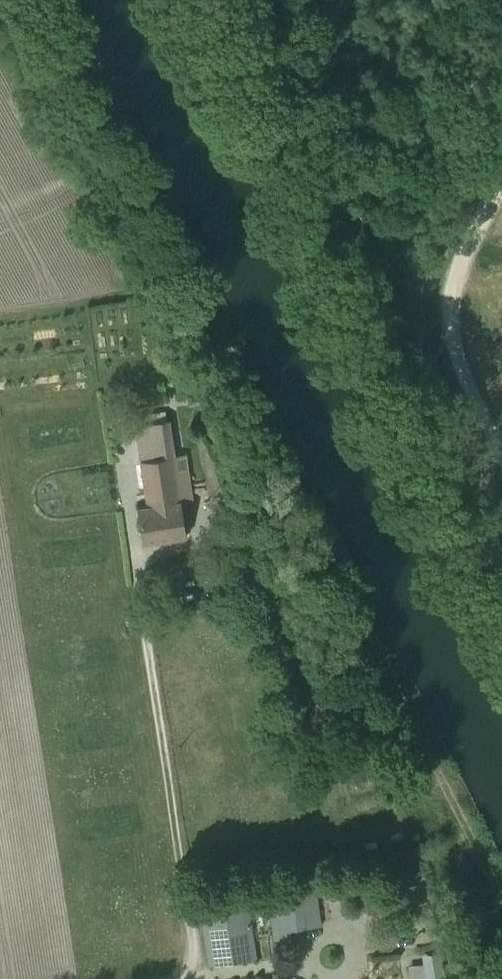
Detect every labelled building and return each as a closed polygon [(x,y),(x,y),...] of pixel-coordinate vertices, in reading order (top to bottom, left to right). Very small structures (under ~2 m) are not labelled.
[(204,405),(201,393),(186,397),(189,409),(204,405)] [(142,544),(186,537),(180,502),(193,500),(186,453),(175,455),(169,419),(134,424),(147,505),(136,506),(142,544)] [(405,887),(403,863),(326,872),(328,895),(366,890),(368,900),(391,897),(390,888),(405,887)] [(289,930),(321,924),(313,873),(265,881),(275,948),(291,945),(289,930)] [(208,964),(255,958),(245,886),(198,893),(208,964)] [(440,954),(421,955),(422,964),(409,966),(410,978),(443,978),(440,954)]
